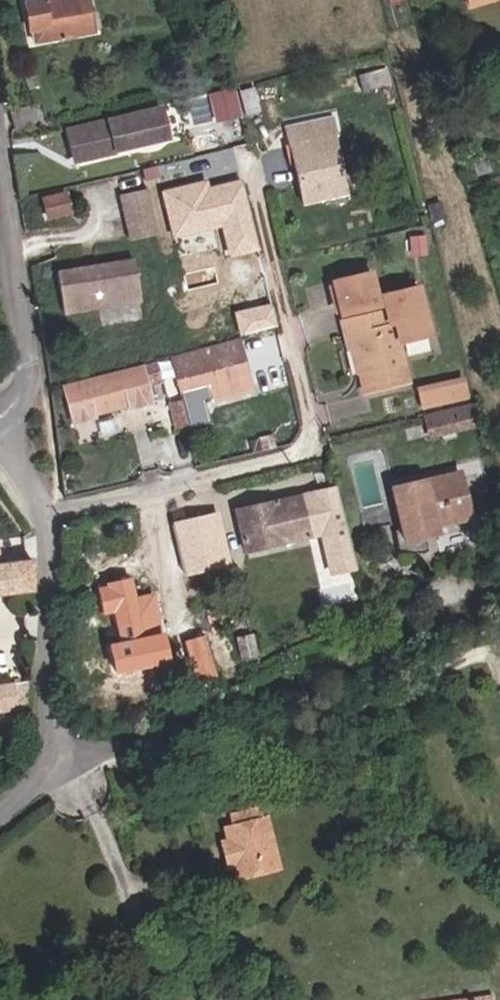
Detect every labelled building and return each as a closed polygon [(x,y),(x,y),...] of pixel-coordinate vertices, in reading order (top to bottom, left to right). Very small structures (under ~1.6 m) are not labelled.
[(48,39),(85,32),(79,0),(49,0),(41,2),(41,1),(23,4),(27,32),(29,32),(46,29),(48,39)] [(31,43),(48,39),(46,29),(29,32),(31,43)] [(381,84),(378,68),(349,75),(354,91),(381,84)] [(257,114),(250,88),(237,91),(244,117),(257,114)] [(36,105),(10,112),(13,131),(40,123),(36,105)] [(130,148),(174,137),(166,106),(74,130),(82,162),(122,152),(119,142),(128,140),(130,148)] [(306,138),(303,122),(278,127),(295,203),(334,194),(322,135),(306,138)] [(147,189),(121,194),(131,240),(157,235),(147,189)] [(67,213),(60,195),(41,202),(47,220),(67,213)] [(420,253),(419,234),(402,235),(403,254),(420,253)] [(64,315),(141,304),(136,264),(98,269),(98,273),(87,274),(86,270),(58,274),(64,315)] [(340,314),(378,304),(370,272),(332,282),(340,314)] [(429,333),(418,286),(381,295),(384,308),(342,319),(349,350),(358,348),(363,368),(359,368),(360,371),(366,393),(409,383),(399,341),(429,333)] [(239,338),(187,352),(193,375),(177,380),(181,392),(207,385),(212,401),(252,390),(239,338)] [(349,350),(355,372),(360,371),(359,368),(363,368),(358,348),(349,350)] [(193,375),(187,352),(171,356),(177,380),(193,375)] [(149,360),(138,363),(142,381),(154,378),(149,360)] [(86,397),(113,389),(112,380),(118,379),(121,388),(126,406),(147,400),(142,381),(138,363),(61,385),(70,421),(91,415),(86,397)] [(456,375),(409,385),(414,408),(461,397),(456,375)] [(113,389),(121,388),(118,379),(112,380),(113,389)] [(188,424),(182,399),(170,402),(176,427),(188,424)] [(464,404),(419,415),(422,434),(468,423),(464,404)] [(405,539),(425,533),(424,526),(435,523),(468,515),(456,468),(391,486),(405,539)] [(321,473),(308,476),(311,487),(323,484),(321,473)] [(243,551),(305,537),(297,496),(276,500),(276,499),(233,509),(243,551)] [(436,530),(435,523),(424,526),(425,533),(436,530)] [(29,556),(0,561),(0,589),(30,585),(29,556)] [(125,576),(104,581),(105,586),(94,589),(99,610),(112,607),(123,650),(135,647),(131,629),(138,627),(125,576)] [(252,633),(233,636),(237,655),(263,650),(262,642),(254,644),(252,633)] [(212,671),(205,639),(187,643),(195,675),(212,671)] [(171,686),(162,689),(165,700),(173,697),(171,686)] [(162,689),(150,692),(153,704),(165,700),(162,689)] [(29,698),(0,702),(0,758),(25,754),(29,698)] [(262,807),(249,810),(253,823),(237,829),(246,865),(250,881),(283,872),(271,822),(266,823),(262,807)] [(233,815),(237,829),(253,823),(249,810),(233,815)] [(246,865),(237,829),(226,831),(230,847),(223,849),(229,871),(246,865)] [(496,991),(416,999),(497,999),(496,991)]
